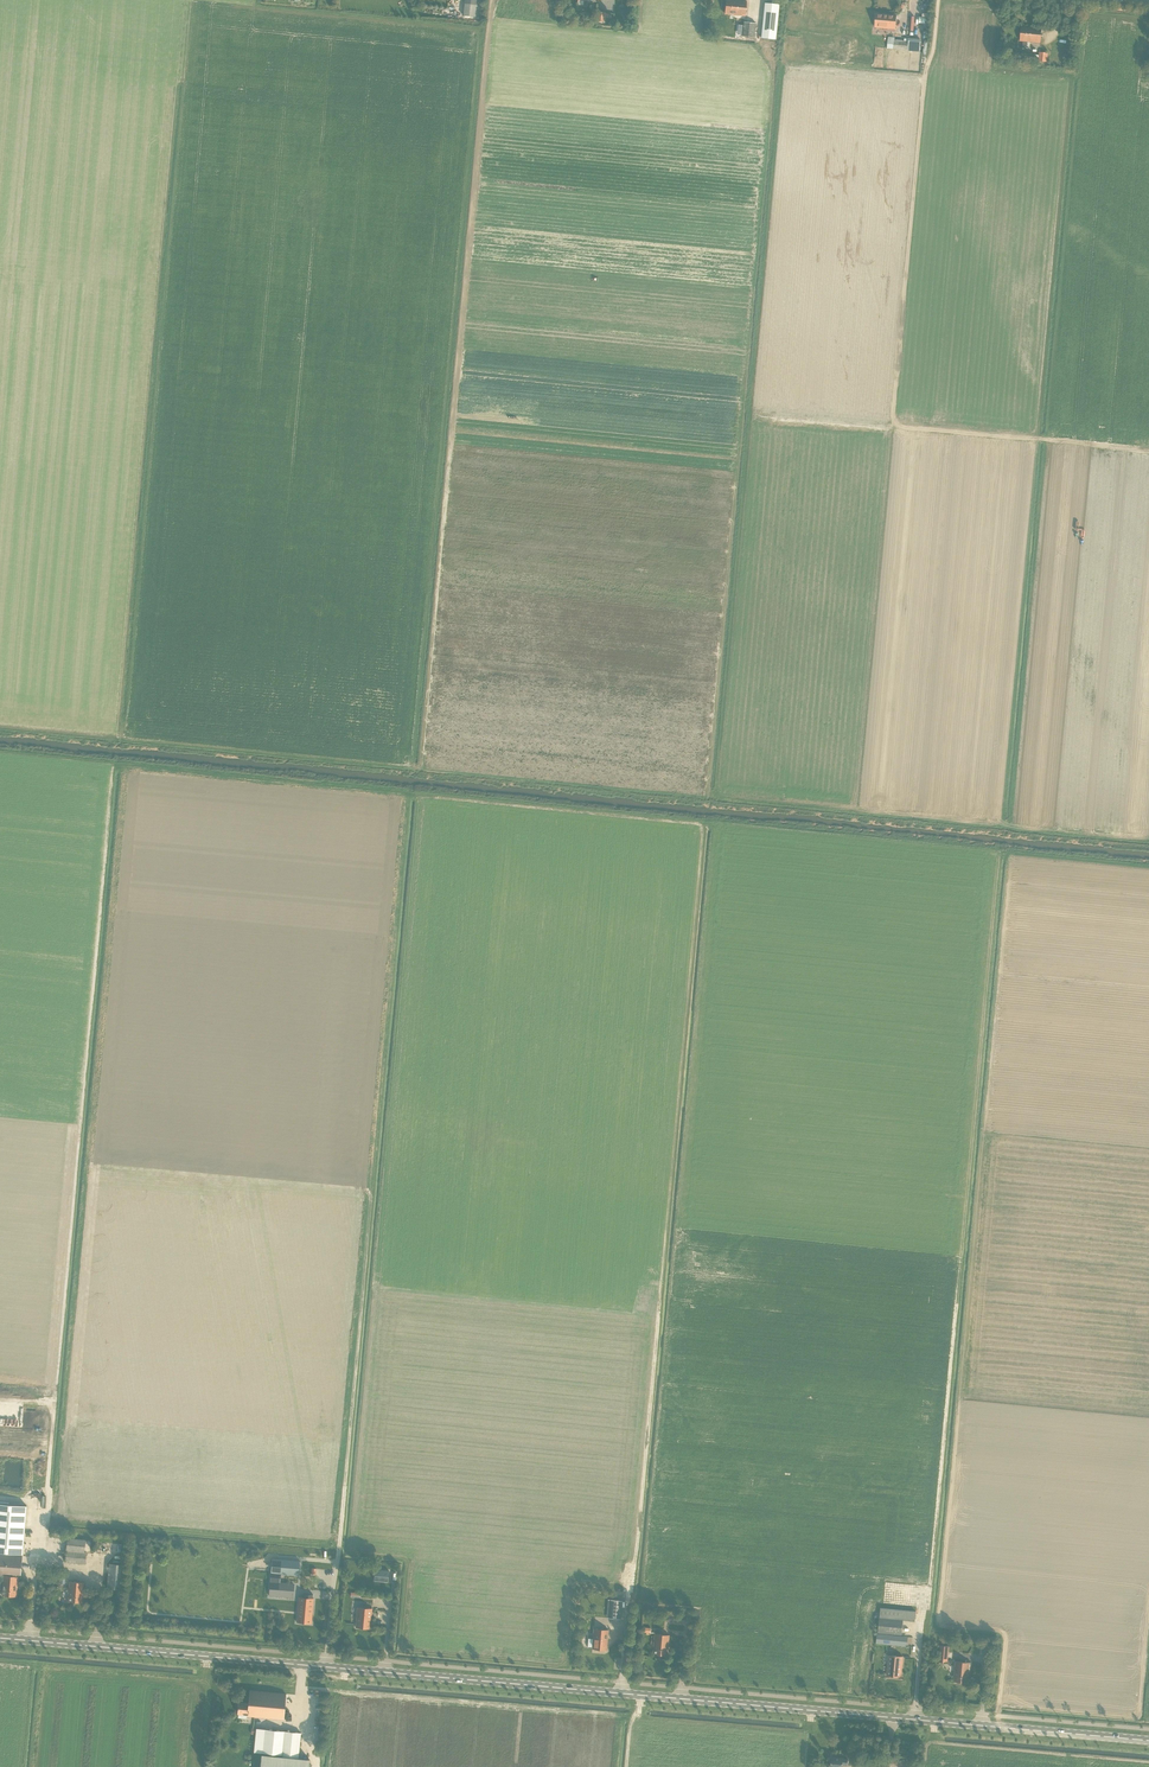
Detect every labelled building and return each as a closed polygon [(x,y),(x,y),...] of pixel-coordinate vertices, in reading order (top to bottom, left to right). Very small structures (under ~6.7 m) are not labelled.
[(481,17),(483,0),(465,0),(464,16),(481,17)] [(746,16),(747,1),(739,0),(726,0),(726,14),(746,16)] [(762,38),(777,39),(780,4),(766,3),(762,38)] [(596,21),(605,21),(606,14),(606,12),(597,12),(596,21)] [(876,28),(896,30),(897,14),(877,13),(876,28)] [(743,36),(755,37),(757,23),(745,22),(743,36)] [(1028,42),(1041,43),(1042,29),(1022,27),(1021,41),(1024,42),(1023,46),(1028,47),(1028,42)] [(894,40),(895,38),(889,37),(888,49),(920,51),(921,39),(909,38),(909,41),(894,40)] [(1040,53),(1039,61),(1047,62),(1048,53),(1040,53)] [(1021,54),(1021,61),(1036,62),(1036,55),(1021,54)] [(4,1577),(2,1595),(17,1597),(17,1587),(18,1587),(18,1586),(17,1586),(17,1582),(18,1582),(18,1581),(18,1577),(18,1574),(21,1574),(22,1556),(23,1556),(23,1554),(27,1506),(0,1504),(0,1576),(4,1577)] [(66,1538),(66,1562),(86,1564),(87,1553),(92,1553),(93,1540),(66,1538)] [(272,1558),(269,1596),(294,1598),(295,1585),(280,1584),(281,1574),(299,1575),(300,1561),(272,1558)] [(107,1587),(121,1588),(124,1565),(109,1563),(107,1587)] [(375,1569),(375,1581),(388,1582),(388,1581),(397,1582),(398,1571),(389,1570),(375,1569)] [(68,1601),(82,1603),(84,1583),(70,1581),(68,1601)] [(324,1592),(325,1582),(306,1581),(306,1591),(324,1592)] [(299,1597),(297,1622),(311,1623),(313,1598),(313,1594),(304,1593),(303,1597),(299,1597)] [(610,1618),(620,1619),(622,1601),(611,1600),(610,1618)] [(372,1608),(358,1607),(356,1627),(370,1629),(372,1608)] [(881,1608),(878,1632),(902,1635),(904,1620),(905,1610),(883,1608),(881,1608)] [(592,1648),(607,1650),(608,1630),(594,1628),(592,1648)] [(653,1654),(667,1655),(669,1635),(654,1634),(653,1654)] [(878,1634),(877,1643),(892,1645),(903,1646),(904,1637),(878,1634)] [(939,1662),(948,1663),(949,1646),(941,1645),(939,1662)] [(887,1675),(901,1676),(903,1656),(888,1655),(887,1675)] [(954,1681),(968,1682),(970,1662),(956,1661),(954,1681)] [(314,1717),(318,1690),(308,1689),(305,1716),(314,1717)] [(238,1703),(237,1714),(248,1715),(247,1716),(284,1720),(284,1719),(286,1694),(250,1690),(248,1703),(238,1703)] [(257,1728),(256,1734),(254,1752),(282,1755),(282,1757),(262,1755),(261,1766),(309,1766),(310,1759),(299,1758),(301,1733),(257,1728)] [(831,1757),(830,1766),(842,1766),(842,1764),(847,1765),(848,1759),(842,1759),(842,1757),(831,1757)]
